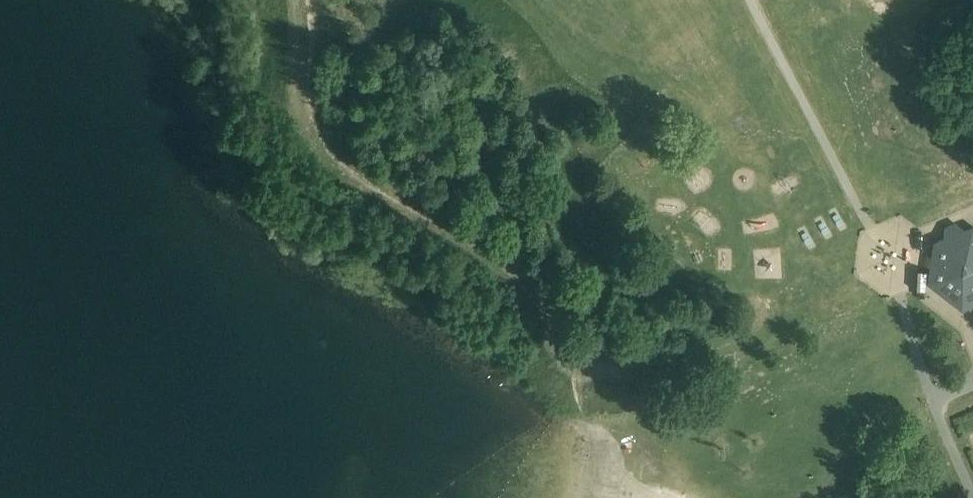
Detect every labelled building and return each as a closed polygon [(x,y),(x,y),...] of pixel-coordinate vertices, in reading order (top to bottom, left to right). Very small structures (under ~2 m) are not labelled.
[(931,282),(963,307),(972,303),(972,227),(968,230),(960,233),(956,224),(947,228),(951,237),(944,240),(936,243),(931,282)]
